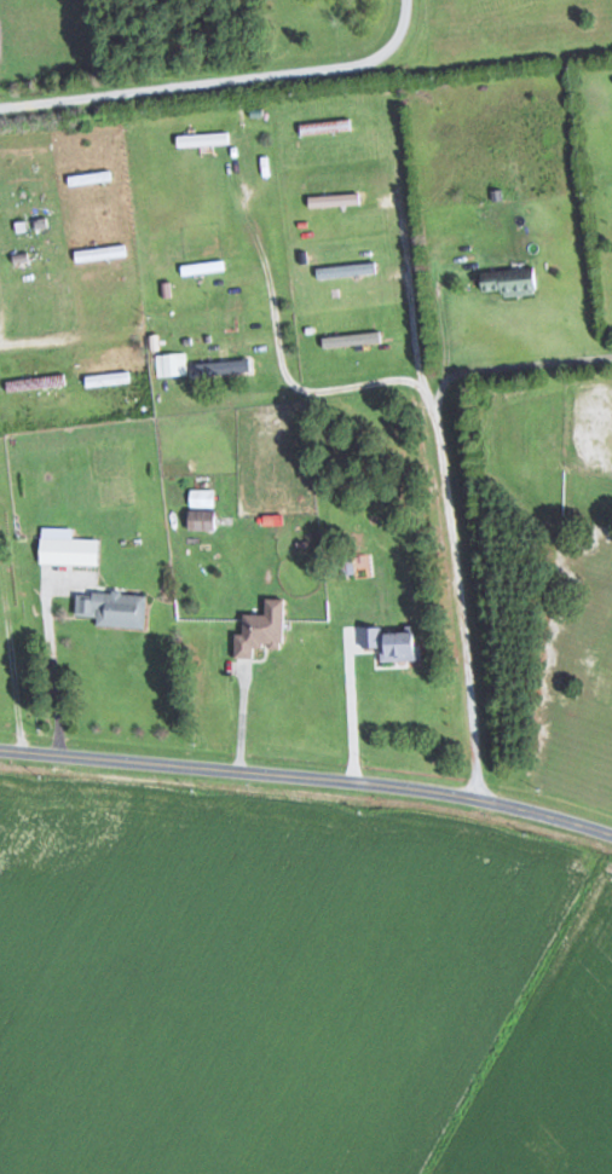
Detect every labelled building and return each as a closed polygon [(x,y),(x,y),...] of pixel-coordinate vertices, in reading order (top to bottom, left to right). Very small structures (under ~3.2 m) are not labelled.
[(297,124),(298,135),(353,130),(352,119),(297,124)] [(230,133),(177,134),(177,146),(231,144),(230,133)] [(71,176),(71,183),(112,178),(112,171),(71,176)] [(361,194),(307,194),(307,206),(361,206),(361,194)] [(76,260),(128,256),(127,245),(75,249),(76,260)] [(184,276),(226,267),(224,259),(182,268),(184,276)] [(315,265),(315,277),(376,275),(376,263),(315,265)] [(540,268),(480,271),(482,295),(541,292),(540,268)] [(192,361),(193,373),(246,369),(245,357),(192,361)] [(86,387),(131,382),(130,371),(85,375),(86,387)] [(216,489),(189,489),(189,506),(216,506),(216,489)] [(188,530),(219,530),(219,510),(188,510),(188,530)] [(39,563),(100,563),(100,539),(72,539),(72,528),(39,528),(39,563)] [(97,627),(146,628),(147,594),(76,592),(75,616),(98,616),(97,627)] [(260,658),(260,647),(286,647),(286,599),(263,599),(263,614),(238,614),(238,658),(260,658)] [(381,661),(424,660),(423,629),(361,631),(361,648),(381,648),(381,661)]
